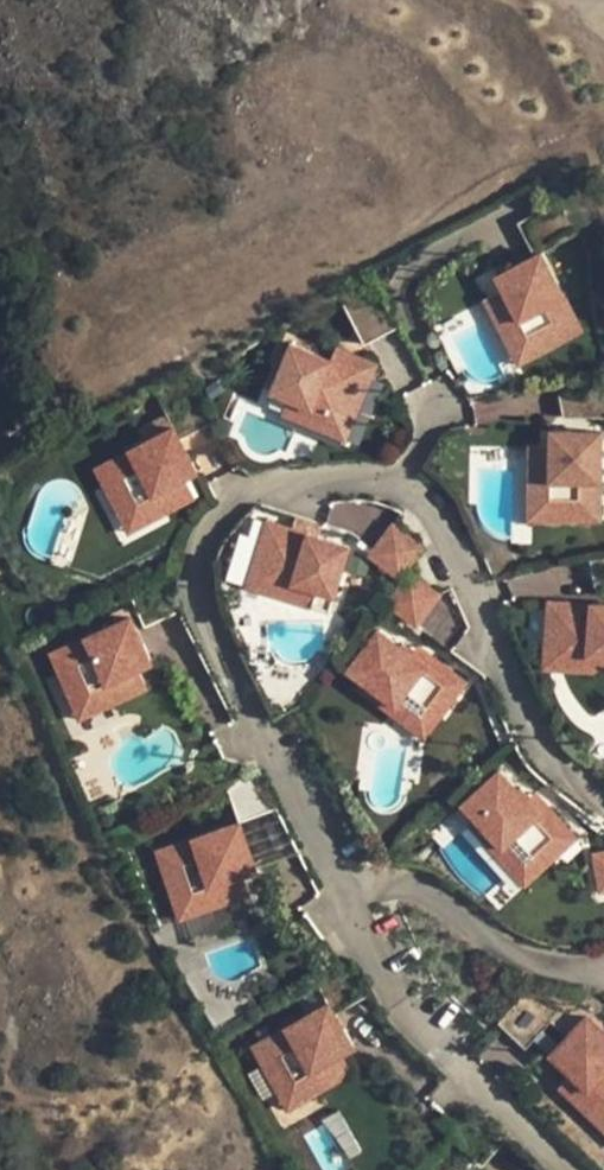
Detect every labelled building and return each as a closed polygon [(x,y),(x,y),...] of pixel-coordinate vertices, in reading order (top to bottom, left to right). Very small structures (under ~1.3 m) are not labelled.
[(519,224),(536,257),(575,236),(557,203),(519,224)] [(568,317),(536,257),(528,260),(535,271),(523,278),(517,266),(498,277),(505,289),(521,320),(504,329),(518,355),(556,334),(552,326),(568,317)] [(535,271),(528,260),(517,266),(523,278),(535,271)] [(398,327),(377,287),(343,305),(364,345),(398,327)] [(577,334),(568,317),(552,326),(556,334),(518,355),(504,329),(521,320),(505,289),(479,302),(514,367),(577,334)] [(326,367),(329,362),(288,345),(268,393),(285,400),(327,417),(330,410),(353,419),(367,384),(374,367),(352,357),(344,375),(326,367)] [(344,375),(352,357),(334,350),(329,362),(326,367),(344,375)] [(557,385),(564,420),(603,423),(603,376),(557,385)] [(344,441),(353,419),(330,410),(327,417),(285,400),(279,414),(321,431),(344,441)] [(181,439),(168,415),(143,427),(150,439),(112,458),(121,476),(112,479),(133,518),(159,505),(154,494),(184,478),(197,471),(187,452),(175,458),(169,447),(182,441),(181,439)] [(596,436),(579,435),(579,448),(566,447),(566,434),(545,433),(544,446),(542,482),(530,481),(529,511),(541,511),(572,513),(572,504),(592,505),(596,436)] [(579,435),(566,434),(566,447),(579,448),(579,435)] [(187,452),(182,441),(169,447),(175,458),(187,452)] [(542,482),(544,446),(523,446),(519,520),(540,521),(572,523),(591,524),(592,505),(572,504),(572,513),(541,511),(529,511),(530,481),(542,482)] [(121,476),(112,458),(96,467),(129,530),(195,496),(184,478),(154,494),(159,505),(133,518),(112,479),(121,476)] [(423,546),(392,523),(369,554),(400,577),(423,546)] [(290,532),(267,525),(259,548),(254,567),(276,573),(274,580),(293,586),(316,593),(334,599),(349,550),(307,537),(305,543),(288,538),(290,532)] [(307,537),(290,532),(288,538),(305,543),(307,537)] [(585,559),(592,598),(603,596),(603,556),(585,559)] [(276,573),(254,567),(247,589),(311,608),(316,593),(293,586),(274,580),(276,573)] [(440,592),(409,569),(386,600),(417,623),(440,592)] [(441,602),(420,627),(447,649),(468,624),(441,602)] [(570,608),(545,607),(543,650),(566,651),(566,659),(603,660),(603,609),(587,608),(587,615),(569,614),(570,608)] [(130,621),(66,650),(74,668),(66,671),(84,711),(112,698),(107,688),(138,674),(151,668),(142,649),(130,654),(125,642),(137,637),(136,635),(130,621)] [(396,648),(377,634),(356,662),(370,673),(363,683),(396,708),(405,696),(426,711),(438,696),(449,704),(463,685),(427,658),(421,667),(407,656),(409,653),(398,645),(396,648)] [(142,649),(137,637),(125,642),(130,654),(142,649)] [(421,667),(427,658),(413,647),(409,653),(407,656),(421,667)] [(79,723),(147,692),(138,674),(107,688),(112,698),(84,711),(66,671),(74,668),(66,650),(50,658),(79,723)] [(566,659),(566,651),(543,650),(542,673),(603,676),(603,660),(566,659)] [(370,673),(356,662),(349,672),(363,683),(370,673)] [(396,708),(363,683),(357,691),(422,741),(428,732),(437,720),(449,704),(438,696),(426,711),(405,696),(396,708)] [(276,809),(262,770),(225,786),(239,823),(276,809)] [(578,836),(548,805),(543,810),(540,812),(528,799),(531,797),(521,786),(519,789),(501,770),(473,797),(485,809),(476,817),(505,848),(523,831),(541,850),(550,842),(560,853),(578,836)] [(536,792),(531,797),(528,799),(540,812),(543,810),(548,805),(536,792)] [(485,809),(473,797),(464,805),(476,817),(485,809)] [(505,848),(476,817),(470,823),(527,884),(560,853),(550,842),(541,850),(523,831),(505,848)] [(245,838),(239,823),(174,847),(182,865),(173,869),(188,909),(216,899),(212,888),(244,875),(257,871),(249,851),(237,855),(233,843),(245,838)] [(249,851),(245,838),(233,843),(237,855),(249,851)] [(182,865),(174,847),(157,854),(183,921),(252,895),(244,875),(212,888),(216,899),(188,909),(173,869),(182,865)] [(550,1025),(521,998),(496,1025),(524,1051),(550,1025)] [(328,1004),(269,1038),(279,1055),(271,1059),(292,1097),(318,1082),(312,1072),(342,1055),(353,1048),(343,1029),(331,1036),(325,1024),(336,1018),(328,1004)] [(556,1050),(576,1069),(570,1076),(587,1093),(583,1096),(603,1116),(603,1030),(588,1015),(565,1040),(556,1050)] [(343,1029),(336,1018),(325,1024),(331,1036),(343,1029)] [(279,1055),(269,1038),(252,1047),(288,1110),(353,1072),(342,1055),(312,1072),(318,1082),(292,1097),(271,1059),(279,1055)] [(576,1069),(556,1050),(549,1057),(570,1076),(576,1069)] [(570,1076),(558,1088),(603,1132),(603,1116),(583,1096),(587,1093),(570,1076)]
